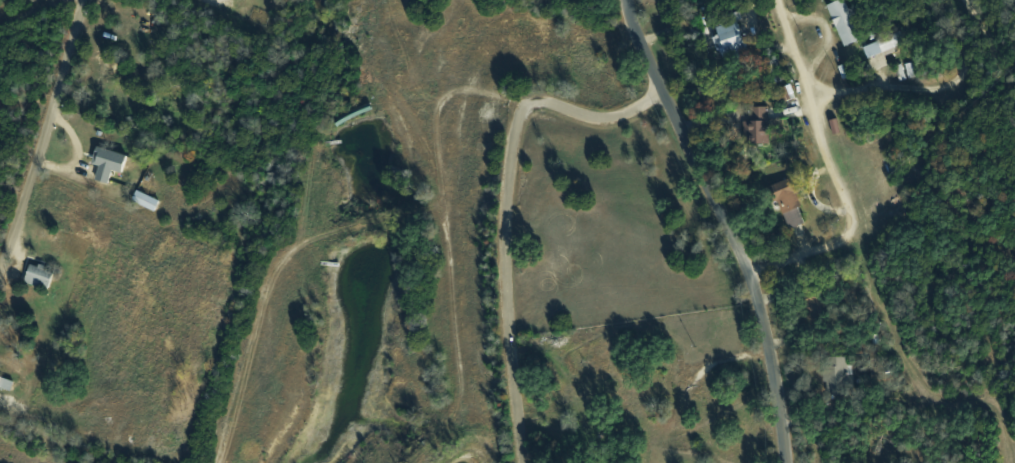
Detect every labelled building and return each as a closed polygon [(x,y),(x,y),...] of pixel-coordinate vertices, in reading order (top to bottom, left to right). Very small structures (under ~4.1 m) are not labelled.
[(841,46),(858,40),(843,0),(836,0),(825,4),(841,46)] [(716,34),(711,36),(720,55),(744,45),(733,19),(714,27),(716,34)] [(864,56),(903,44),(899,32),(861,44),(864,56)] [(906,78),(917,75),(914,61),(903,64),(906,78)] [(898,80),(903,79),(900,64),(895,65),(898,80)] [(748,107),(749,120),(741,121),(742,144),(767,143),(765,106),(748,107)] [(93,144),(122,154),(117,171),(110,168),(105,183),(92,179),(96,166),(87,163),(93,144)] [(770,184),(784,229),(802,223),(793,192),(797,191),(792,177),(770,184)] [(133,190),(156,200),(152,210),(129,200),(133,190)] [(51,271),(45,289),(22,281),(28,263),(51,271)] [(9,392),(0,389),(0,378),(13,383),(9,392)]
